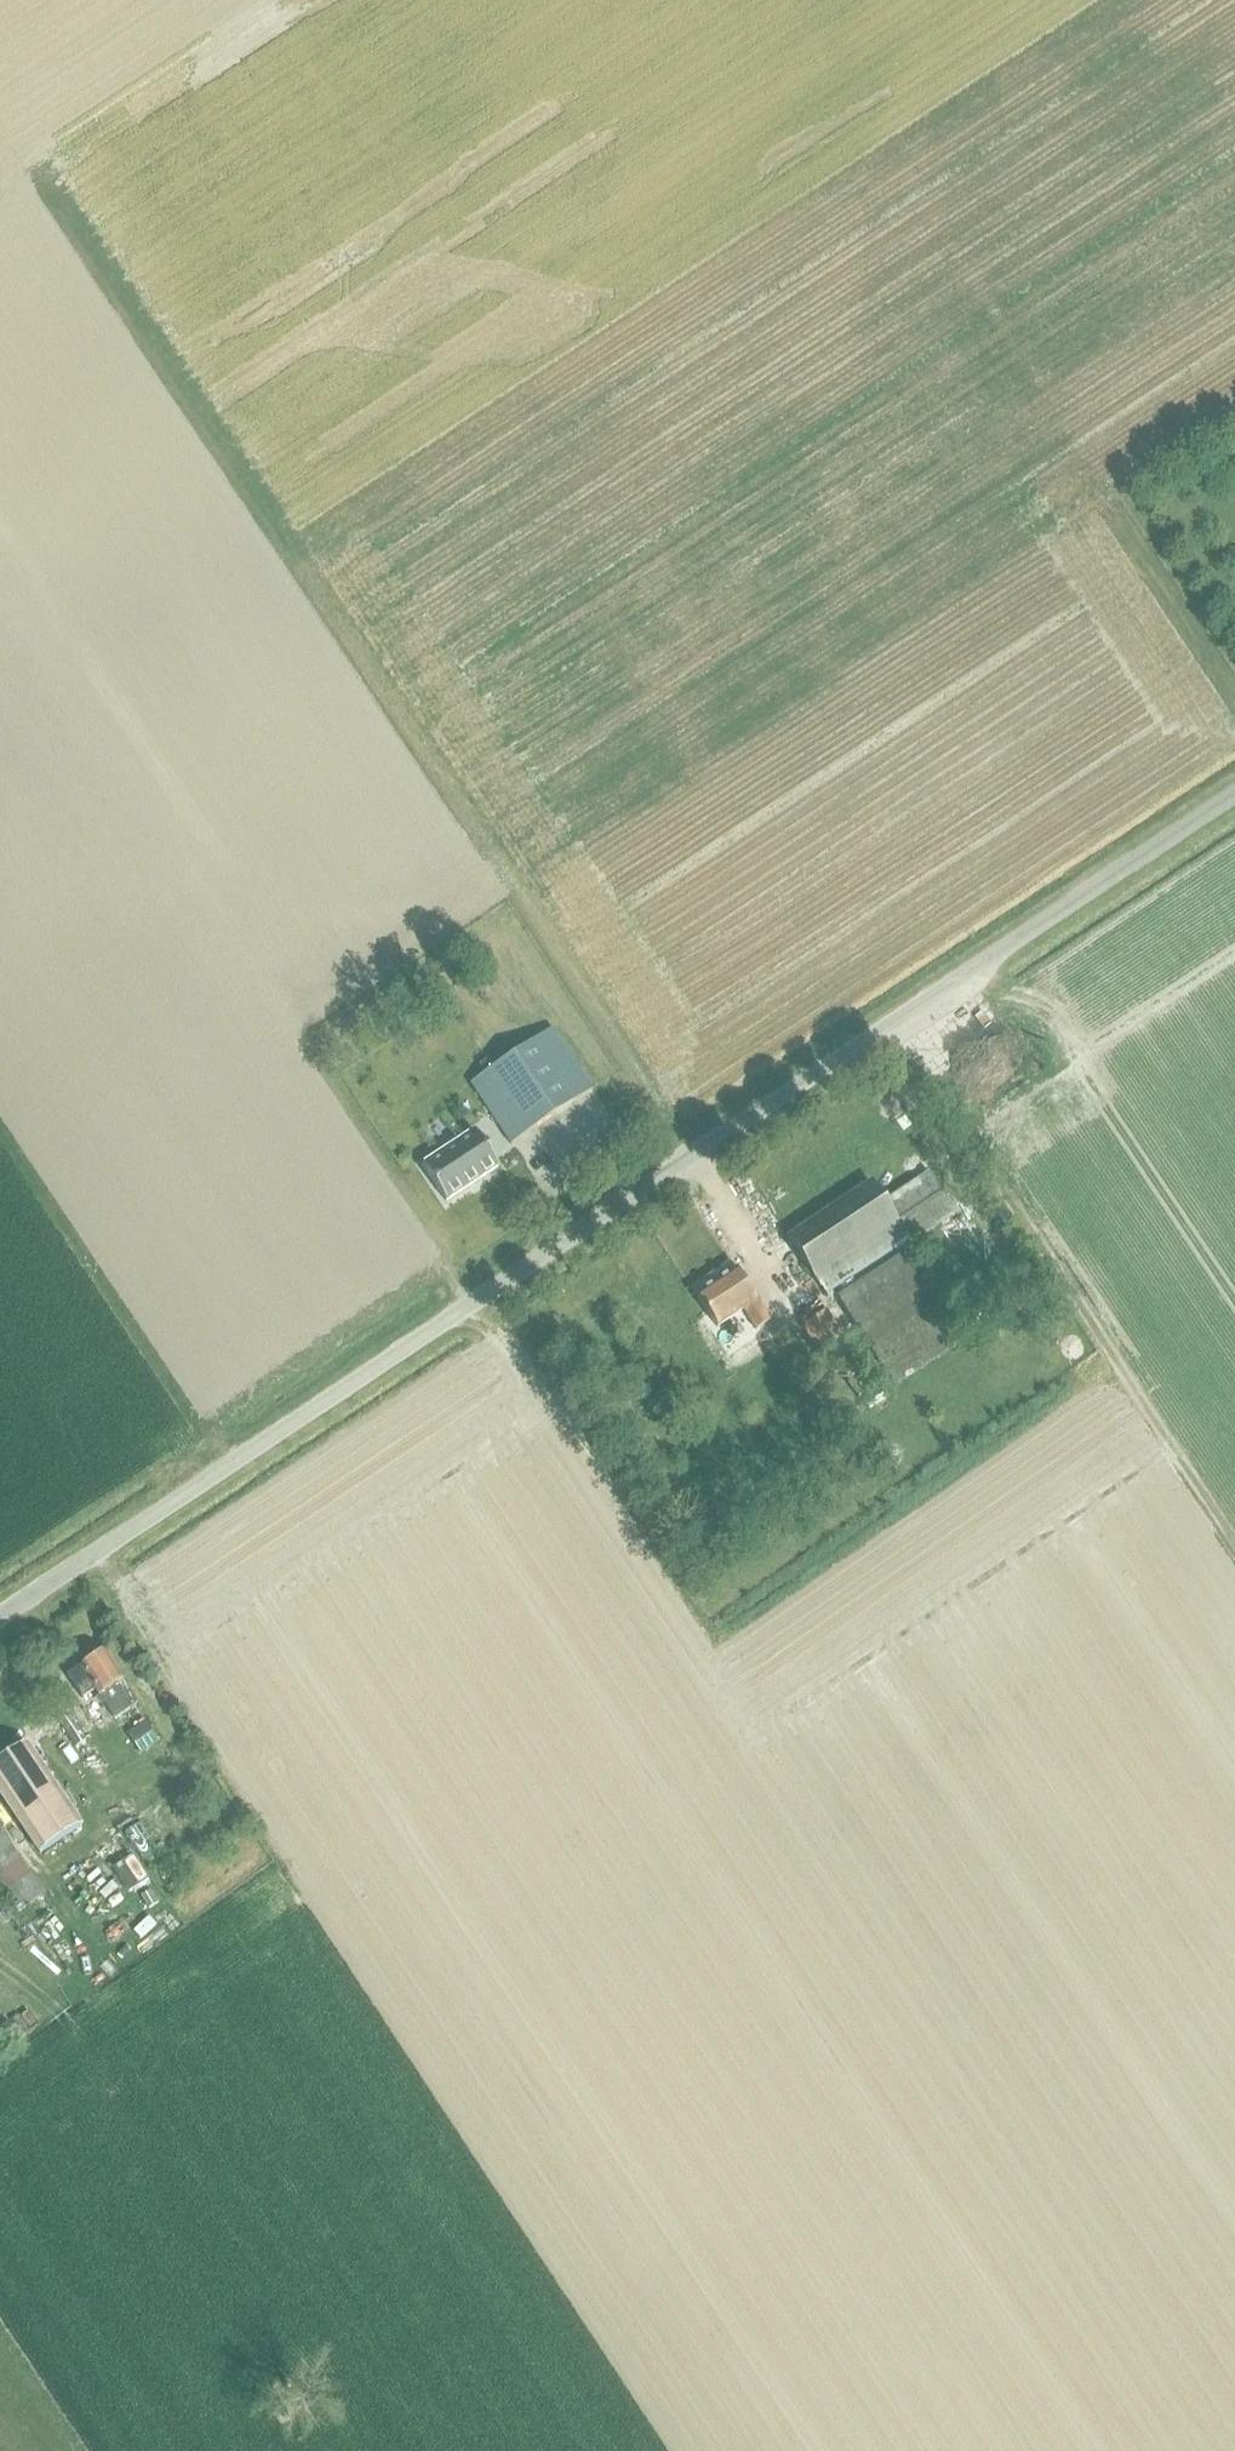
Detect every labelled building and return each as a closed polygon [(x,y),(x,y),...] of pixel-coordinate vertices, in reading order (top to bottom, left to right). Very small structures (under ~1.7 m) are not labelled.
[(472,1080),(513,1143),(595,1089),(555,1027),(472,1080)] [(474,1131),(422,1166),(446,1202),(498,1167),(474,1131)] [(787,1238),(827,1298),(833,1294),(887,1376),(963,1325),(909,1243),(956,1212),(929,1173),(884,1203),(870,1182),(787,1238)] [(696,1296),(716,1327),(743,1310),(756,1330),(770,1321),(736,1269),(696,1296)] [(804,1328),(817,1348),(838,1334),(824,1314),(804,1328)] [(100,1653),(67,1674),(82,1697),(96,1689),(114,1718),(137,1703),(123,1680),(119,1683),(100,1653)] [(70,1714),(60,1720),(76,1746),(87,1740),(70,1714)] [(136,1721),(142,1746),(163,1740),(156,1716),(136,1721)] [(40,1853),(81,1826),(26,1744),(0,1761),(0,1793),(40,1853)] [(149,1877),(133,1854),(114,1868),(130,1891),(149,1877)] [(152,1889),(137,1899),(144,1908),(148,1905),(149,1908),(160,1900),(152,1889)] [(146,1934),(162,1922),(155,1912),(138,1924),(146,1934)]
